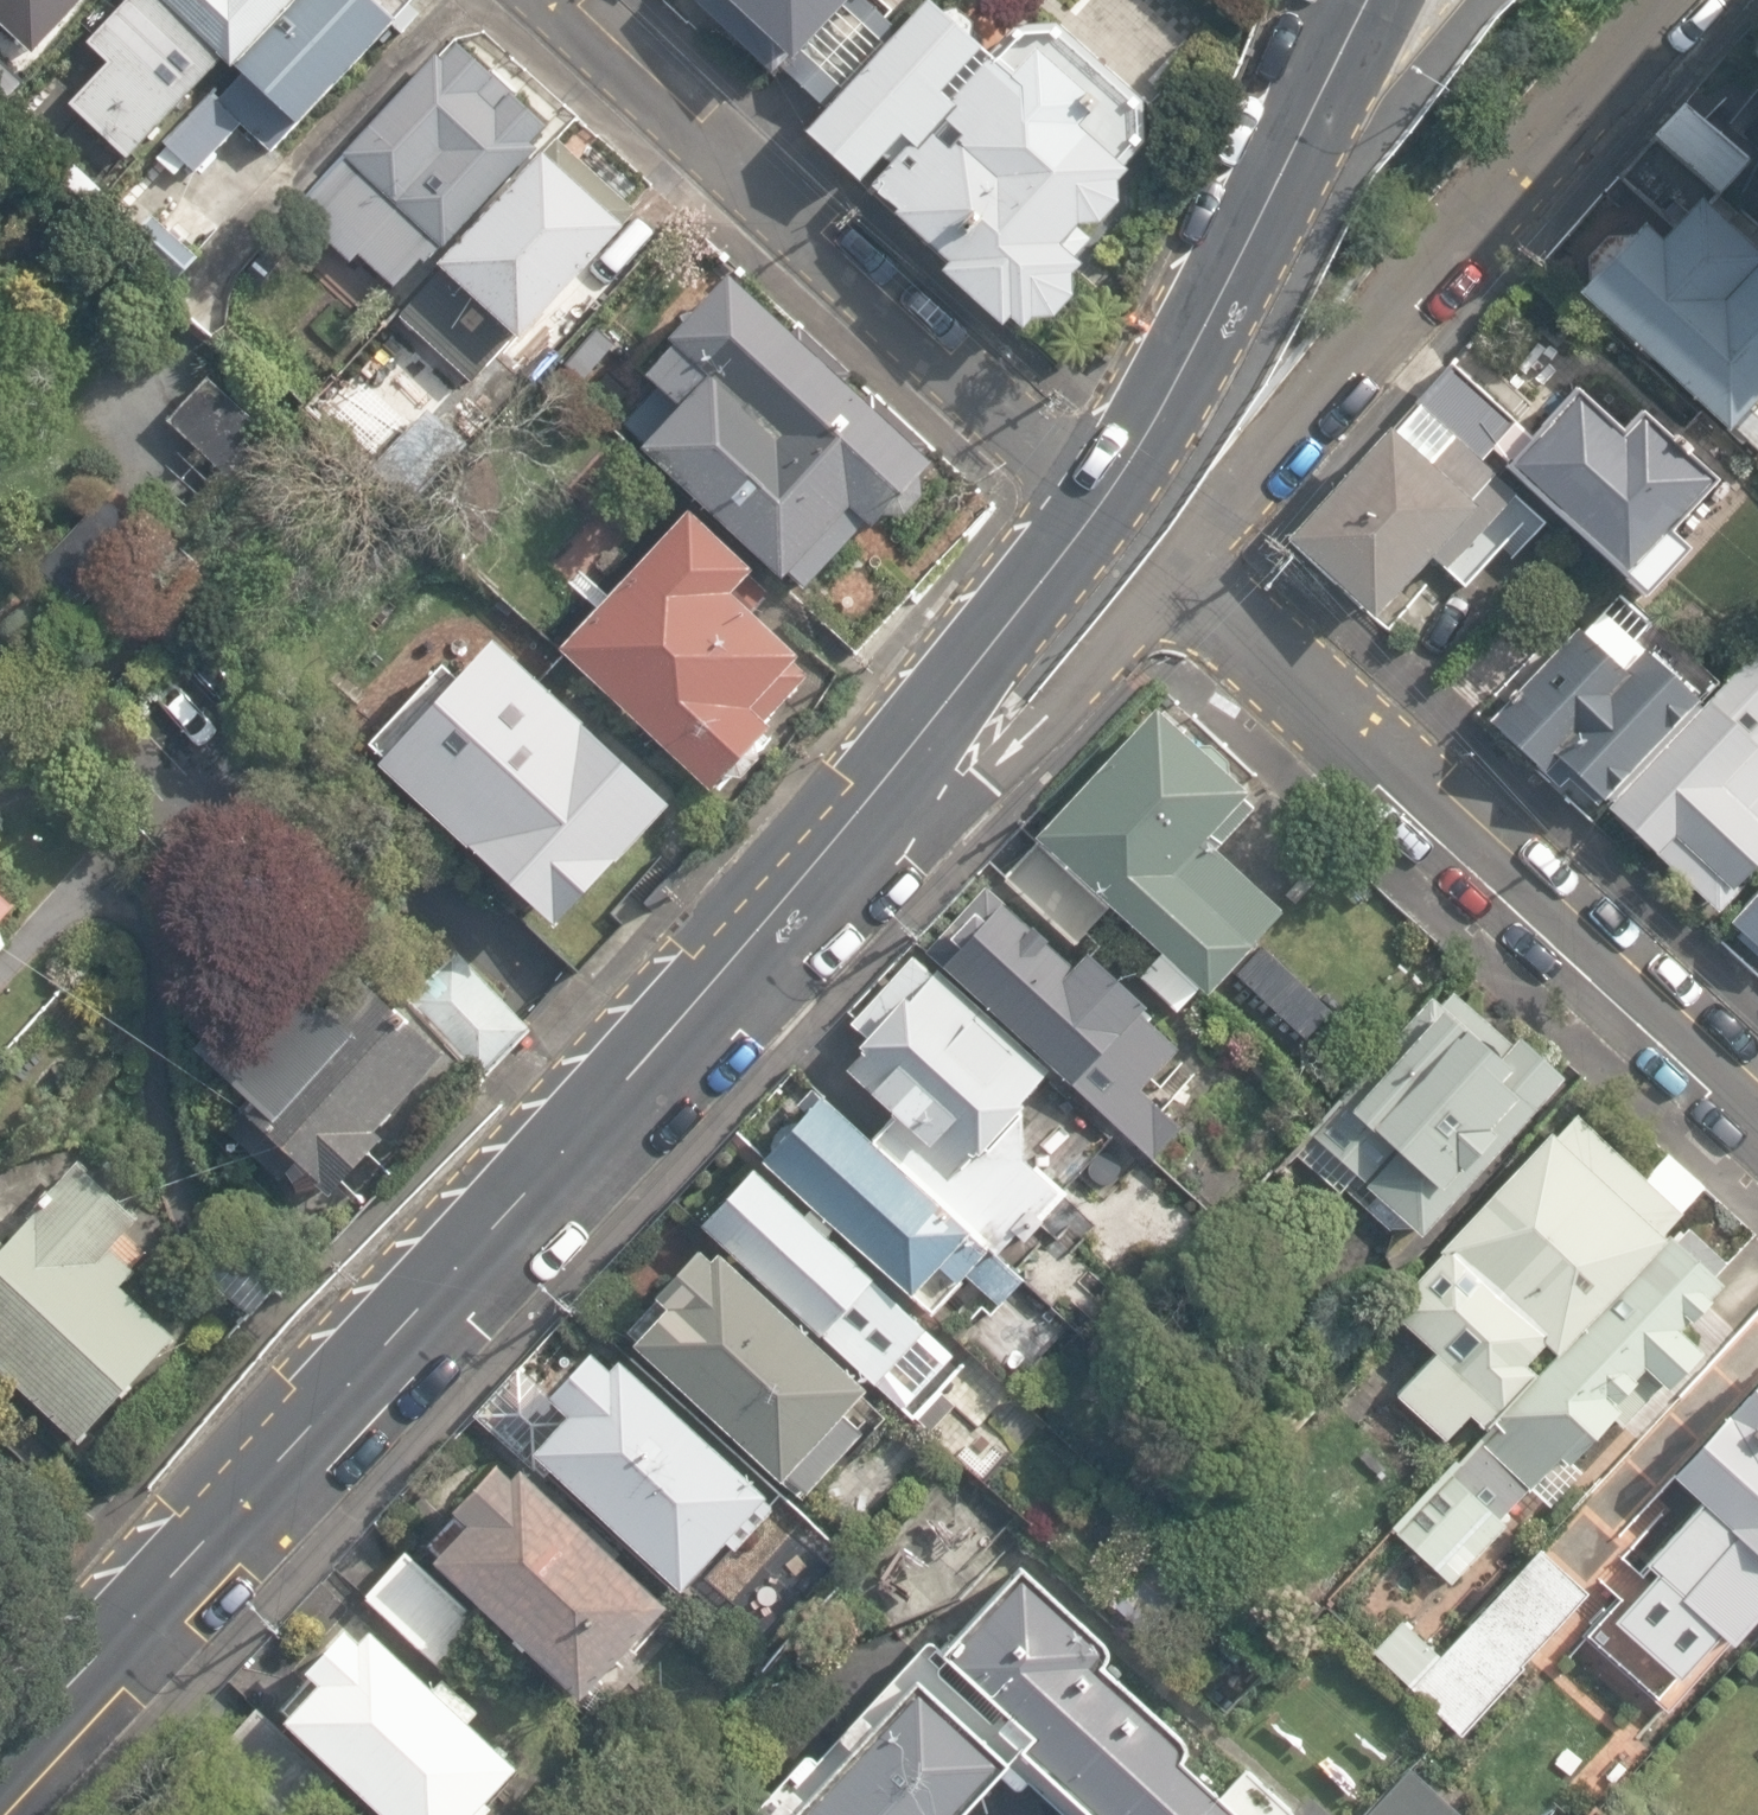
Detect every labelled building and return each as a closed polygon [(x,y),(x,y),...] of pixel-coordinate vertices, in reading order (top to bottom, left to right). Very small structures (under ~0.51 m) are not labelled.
[(23,9),(32,0),(13,0),(23,9)] [(293,0),(146,0),(106,43),(168,101),(212,53),(229,69),(293,0)] [(196,174),(240,126),(270,154),(391,25),(401,34),(416,17),(407,8),(414,0),(298,0),(235,68),(241,74),(215,102),(210,98),(165,146),(196,174)] [(868,0),(687,0),(679,9),(762,84),(776,70),(813,103),(886,23),(865,3),(868,0)] [(1019,328),(1077,264),(1056,244),(1072,227),(1092,220),(1108,199),(1108,188),(1124,171),(1120,168),(1142,145),(1140,102),(1054,25),(1003,31),(984,56),(966,39),(968,27),(952,11),(939,14),(924,0),(923,0),(802,132),(857,182),(898,137),(906,145),(870,185),(896,211),(893,214),(946,263),(939,271),(998,325),(1006,316),(1019,328)] [(399,229),(430,256),(442,243),(444,245),(530,149),(526,145),(540,129),(508,101),(510,99),(491,81),(490,83),(455,52),(442,66),(435,60),(348,157),(350,159),(321,193),(331,202),(314,221),(325,230),(333,221),(364,249),(372,241),(381,249),(399,229)] [(25,83),(0,58),(0,96),(6,102),(25,83)] [(1652,138),(1730,202),(1757,167),(1757,159),(1684,99),(1652,138)] [(383,336),(449,396),(507,333),(512,338),(625,217),(548,146),(434,268),(441,274),(383,336)] [(291,205),(220,151),(126,274),(196,329),(291,205)] [(1755,274),(1757,272),(1757,243),(1701,187),(1593,299),(1747,447),(1757,436),(1757,277),(1755,274)] [(792,572),(809,588),(870,522),(884,516),(909,517),(929,494),(925,471),(928,453),(936,444),(802,322),(796,329),(732,270),(670,337),(675,341),(646,373),(658,384),(624,423),(644,441),(641,445),(787,578),(792,572)] [(296,409),(361,474),(403,431),(338,366),(296,409)] [(1447,367),(1413,404),(1473,462),(1507,424),(1447,367)] [(1607,430),(1564,389),(1492,465),(1624,591),(1663,551),(1647,536),(1698,482),(1625,411),(1607,430)] [(140,434),(205,496),(247,453),(181,390),(140,434)] [(1358,621),(1421,556),(1438,571),(1499,504),(1478,485),(1487,476),(1473,462),(1413,404),(1381,437),(1374,431),(1274,541),(1358,621)] [(373,470),(413,507),(469,445),(429,408),(373,470)] [(52,625),(121,557),(75,509),(5,577),(52,625)] [(552,648),(703,790),(718,774),(734,777),(753,758),(749,741),(760,722),(804,674),(792,656),(746,612),(764,593),(679,513),(552,648)] [(1585,813),(1698,695),(1600,606),(1575,635),(1568,629),(1484,723),(1585,813)] [(382,765),(560,927),(674,803),(497,641),(464,677),(449,663),(373,745),(388,759),(382,765)] [(1757,854),(1757,642),(1599,808),(1711,915),(1733,889),(1728,886),(1757,854)] [(1261,871),(1272,804),(1170,706),(1001,881),(1075,952),(1097,929),(1037,872),(1053,855),(1226,1005),(1310,918),(1261,871)] [(1723,924),(1757,959),(1757,885),(1723,924)] [(1077,969),(992,891),(930,958),(1153,1161),(1190,1121),(1161,1094),(1197,1056),(1088,956),(1077,969)] [(1135,1284),(1181,1233),(1039,1104),(1058,1083),(909,947),(845,1017),(868,1038),(842,1067),(900,1120),(875,1148),(829,1106),(773,1168),(918,1300),(973,1239),(1046,1305),(1058,1293),(1116,1346),(1156,1303),(1135,1284)] [(325,1013),(276,965),(195,1049),(252,1104),(243,1113),(328,1194),(380,1140),(368,1128),(440,1055),(359,977),(325,1013)] [(425,1012),(488,1082),(538,1036),(476,966),(425,1012)] [(1485,994),(1333,1155),(1427,1244),(1579,1082),(1485,994)] [(1494,1442),(1698,1232),(1685,1219),(1709,1193),(1675,1160),(1650,1185),(1573,1110),(1419,1268),(1400,1351),(1418,1368),(1394,1393),(1451,1448),(1475,1424),(1494,1442)] [(89,1437),(176,1338),(133,1279),(148,1263),(123,1240),(152,1209),(88,1149),(16,1235),(0,1220),(0,1353),(89,1437)] [(922,1425),(977,1364),(759,1167),(705,1227),(729,1249),(637,1351),(793,1492),(884,1391),(922,1425)] [(616,1363),(534,1458),(695,1595),(776,1500),(616,1363)] [(1663,1483),(1693,1510),(1584,1628),(1684,1720),(1757,1640),(1757,1380),(1663,1483)] [(1465,1446),(1397,1532),(1458,1580),(1526,1494),(1465,1446)] [(529,1476),(443,1573),(598,1712),(684,1615),(529,1476)] [(1392,1625),(1373,1646),(1469,1736),(1610,1586),(1556,1536),(1434,1665),(1392,1625)] [(990,1551),(730,1814),(909,1814),(987,1735),(1069,1814),(1260,1814),(990,1551)] [(273,1726),(376,1814),(504,1814),(542,1771),(366,1619),(273,1726)]
